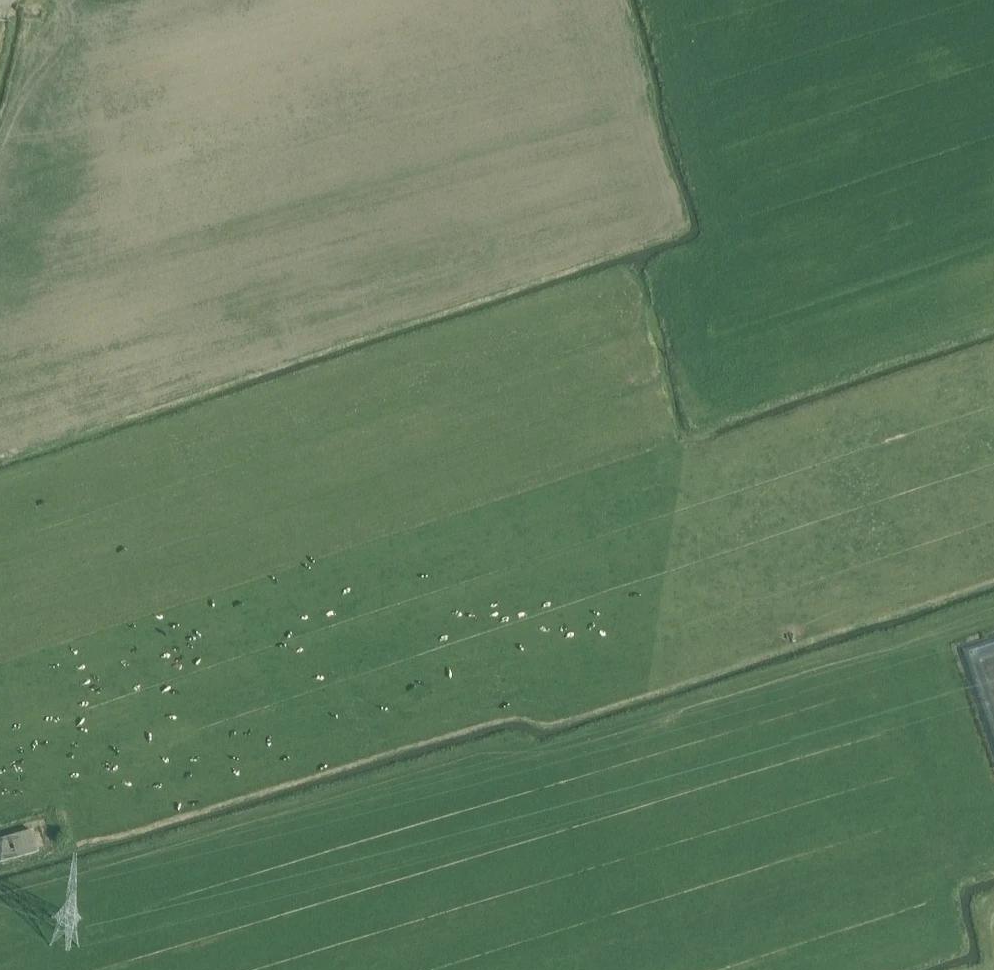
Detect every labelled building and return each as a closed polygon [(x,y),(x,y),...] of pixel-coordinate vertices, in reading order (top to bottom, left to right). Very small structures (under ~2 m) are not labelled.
[(39,854),(34,833),(0,842),(0,865),(39,854)]
